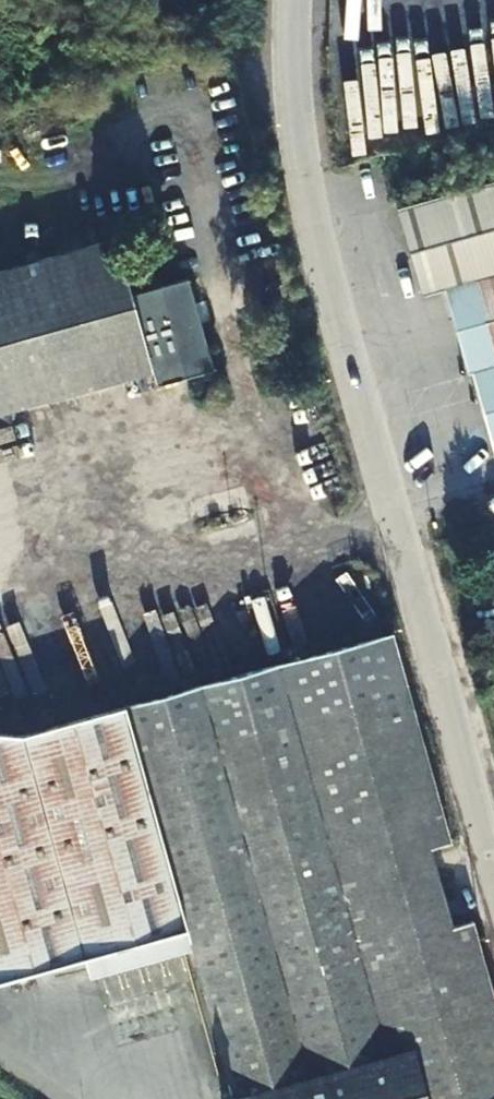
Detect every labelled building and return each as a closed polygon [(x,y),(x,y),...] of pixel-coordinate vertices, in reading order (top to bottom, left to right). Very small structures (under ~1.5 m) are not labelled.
[(396,212),(417,299),(441,293),(473,285),(491,348),(467,354),(473,375),(493,450),(493,184),(396,212)] [(0,274),(0,419),(153,375),(157,387),(213,371),(187,281),(131,297),(115,241),(0,274)] [(463,377),(473,375),(467,354),(491,348),(473,285),(441,293),(463,377)] [(81,958),(183,930),(189,953),(227,1094),(223,1097),(222,1098),(493,1098),(493,997),(473,922),(449,929),(427,852),(452,845),(393,635),(391,635),(20,736),(0,735),(0,981),(81,958)] [(183,930),(81,958),(87,979),(189,953),(183,930)]
